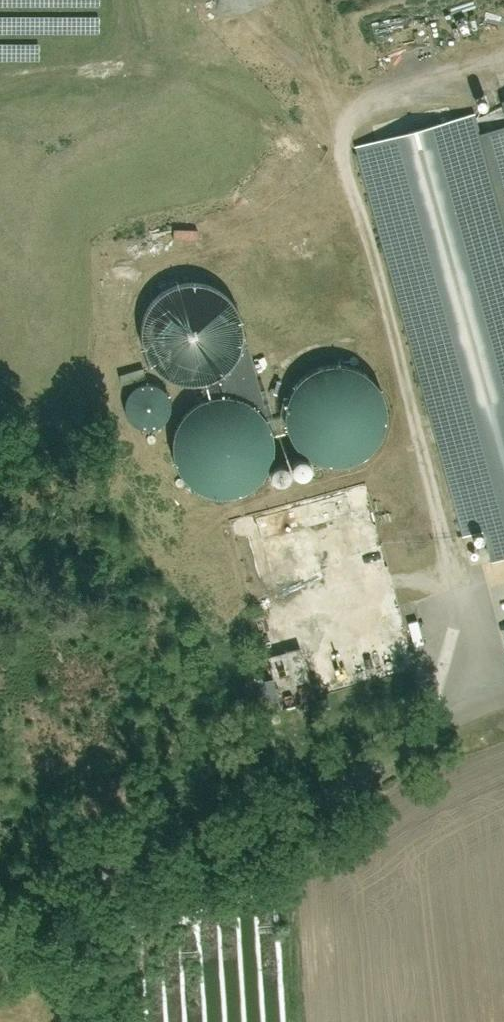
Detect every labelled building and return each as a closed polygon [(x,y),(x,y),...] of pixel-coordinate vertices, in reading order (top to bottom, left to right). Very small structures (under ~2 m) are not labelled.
[(463,536),(483,530),(492,560),(503,557),(503,126),(495,129),(480,133),(477,122),(474,113),(355,146),(463,536)] [(141,330),(141,333),(141,337),(142,341),(143,345),(144,349),(145,353),(147,356),(147,357),(149,360),(151,363),(154,366),(156,369),(157,370),(159,372),(162,374),(164,376),(166,377),(169,379),(172,380),(173,380),(177,382),(180,383),(184,383),(188,384),(189,384),(192,384),(196,384),(198,384),(200,383),(201,383),(206,401),(205,401),(201,403),(197,405),(194,406),(191,409),(188,411),(187,412),(185,414),(182,417),(180,420),(179,421),(178,423),(176,427),(174,430),(173,432),(173,434),(172,438),(171,442),(171,444),(171,446),(171,450),(171,453),(171,456),(171,457),(172,461),(173,465),(174,468),(175,469),(177,472),(179,476),(181,478),(181,479),(183,482),(186,485),(189,487),(192,490),(196,492),(199,493),(203,495),(207,496),(211,497),(214,498),(218,498),(222,498),(223,498),(226,498),(230,497),(234,496),(235,496),(238,495),(241,493),(245,491),(246,490),(248,489),(251,487),(254,484),(256,483),(257,481),(260,478),(262,475),(263,473),(264,472),(265,468),(267,465),(268,462),(268,461),(269,457),(269,453),(270,449),(269,445),(269,441),(268,437),(268,435),(272,434),(243,328),(243,327),(242,323),(242,320),(240,316),(239,312),(237,309),(235,305),(233,302),(230,299),(228,296),(227,296),(224,293),(221,291),(218,289),(214,287),(213,286),(211,285),(207,284),(205,283),(203,283),(199,282),(196,282),(195,282),(191,282),(187,282),(183,283),(179,283),(178,284),(176,285),(172,286),(168,288),(165,290),(161,292),(158,295),(155,297),(153,300),(150,303),(148,307),(146,310),(145,314),(143,318),(142,322),(142,326),(141,330)] [(285,411),(285,415),(285,419),(286,423),(286,426),(286,427),(287,430),(288,430),(289,434),(291,438),(293,441),(295,445),(297,448),(298,449),(300,451),(303,453),(306,456),(307,457),(309,458),(313,460),(317,462),(318,462),(320,463),(324,464),(328,465),(330,465),(332,466),(336,466),(340,466),(342,465),(344,465),(348,464),(352,463),(354,462),(356,462),(359,460),(363,458),(365,457),(366,456),(369,453),(372,451),(374,449),(375,448),(377,445),(380,441),(381,438),(382,438),(383,434),(385,430),(386,427),(387,423),(387,419),(387,415),(387,411),(387,407),(386,403),(385,399),(383,395),(382,391),(381,391),(380,388),(377,385),(375,381),(374,381),(372,378),(369,376),(366,373),(365,373),(363,371),(359,369),(356,367),(354,367),(352,366),(348,365),(344,364),(342,364),(340,364),(336,364),(332,364),(330,364),(328,364),(324,365),(320,366),(318,367),(317,367),(313,369),(309,371),(307,373),(306,373),(303,376),(300,378),(298,381),(297,381),(295,385),(293,388),(291,391),(289,395),(288,399),(286,403),(286,407),(285,411)] [(125,403),(125,406),(125,408),(126,411),(126,414),(127,416),(129,418),(130,421),(132,422),(134,424),(136,426),(139,427),(141,428),(144,428),(147,429),(149,429),(152,428),(154,428),(157,427),(159,426),(162,424),(164,422),(165,420),(167,418),(168,416),(169,414),(170,411),(171,408),(171,406),(171,403),(170,400),(169,398),(168,395),(167,393),(165,391),(164,389),(162,387),(159,386),(157,385),(154,384),(152,383),(149,383),(147,383),(144,383),(141,384),(139,385),(136,386),(134,387),(132,389),(130,391),(129,393),(127,395),(126,398),(126,400),(125,403)] [(287,484),(275,491),(283,505),(295,499),(287,484)] [(276,594),(290,593),(289,580),(276,581),(276,594)] [(423,641),(416,618),(407,621),(413,644),(423,641)] [(328,699),(316,701),(318,711),(330,708),(328,699)] [(278,712),(267,715),(269,724),(280,721),(278,712)]
